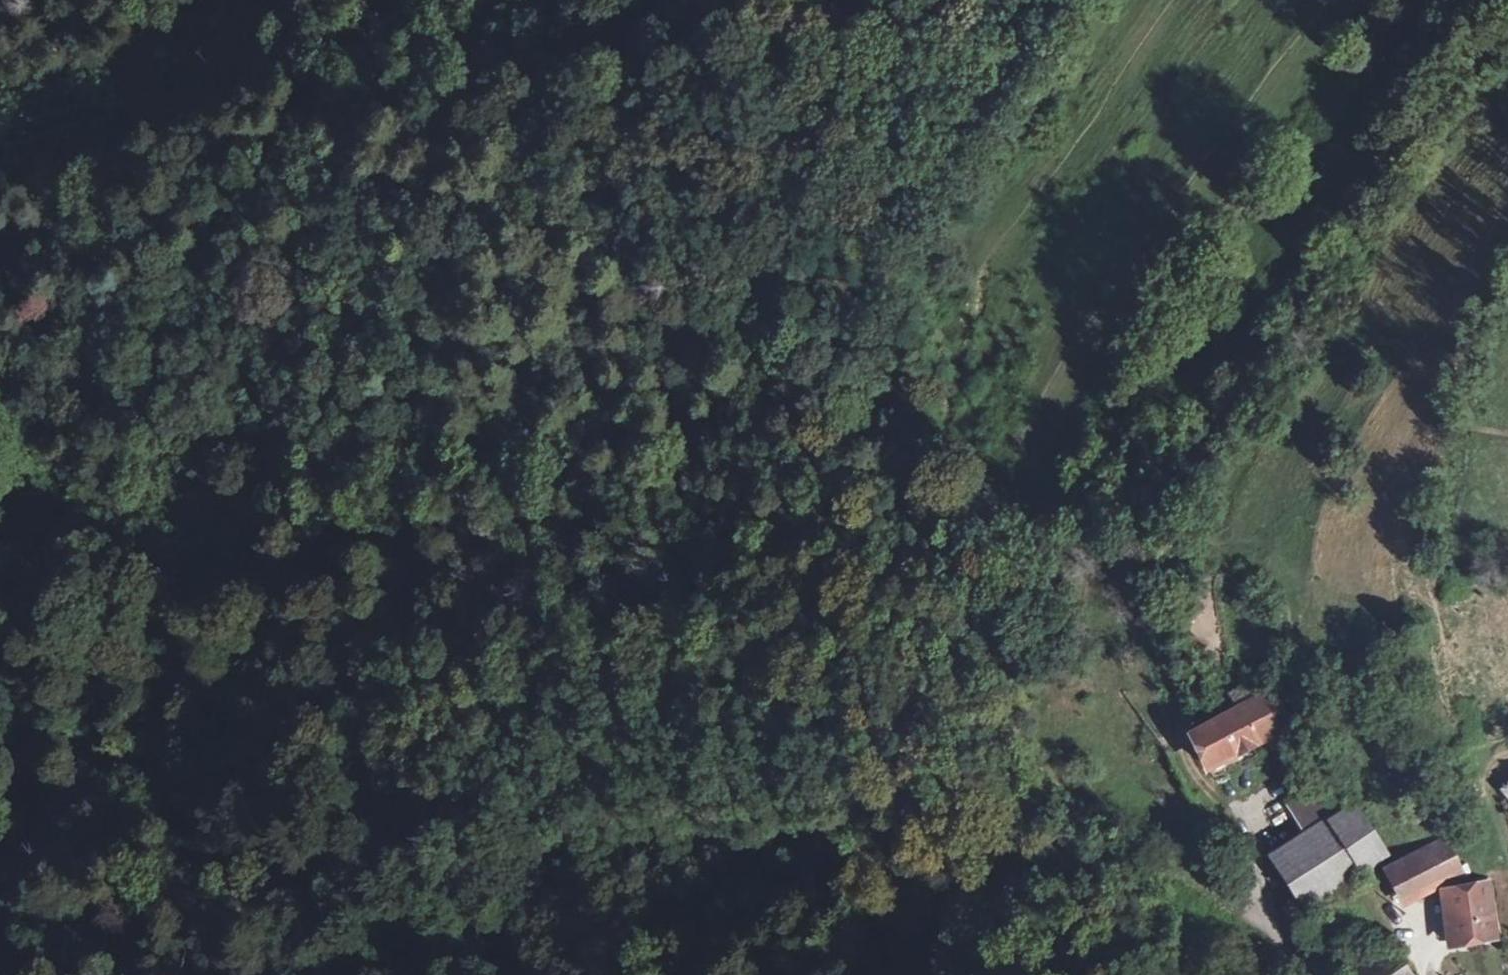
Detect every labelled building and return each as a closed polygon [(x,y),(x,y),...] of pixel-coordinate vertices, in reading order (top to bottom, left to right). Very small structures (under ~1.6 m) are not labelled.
[(1261,689),(1238,701),(1245,714),(1268,702),(1261,689)] [(1245,714),(1194,740),(1211,774),(1217,771),(1262,747),(1306,724),(1288,692),(1268,702),(1245,714)] [(1307,836),(1274,854),(1302,902),(1357,870),(1331,822),(1310,786),(1287,799),(1307,836)] [(1355,809),(1331,822),(1357,870),(1382,857),(1355,809)] [(1444,840),(1423,851),(1383,873),(1397,900),(1437,878),(1458,867),(1444,840)] [(1449,900),(1457,949),(1502,943),(1494,891),(1449,900)] [(1389,952),(1363,974),(1409,974),(1389,952)]
